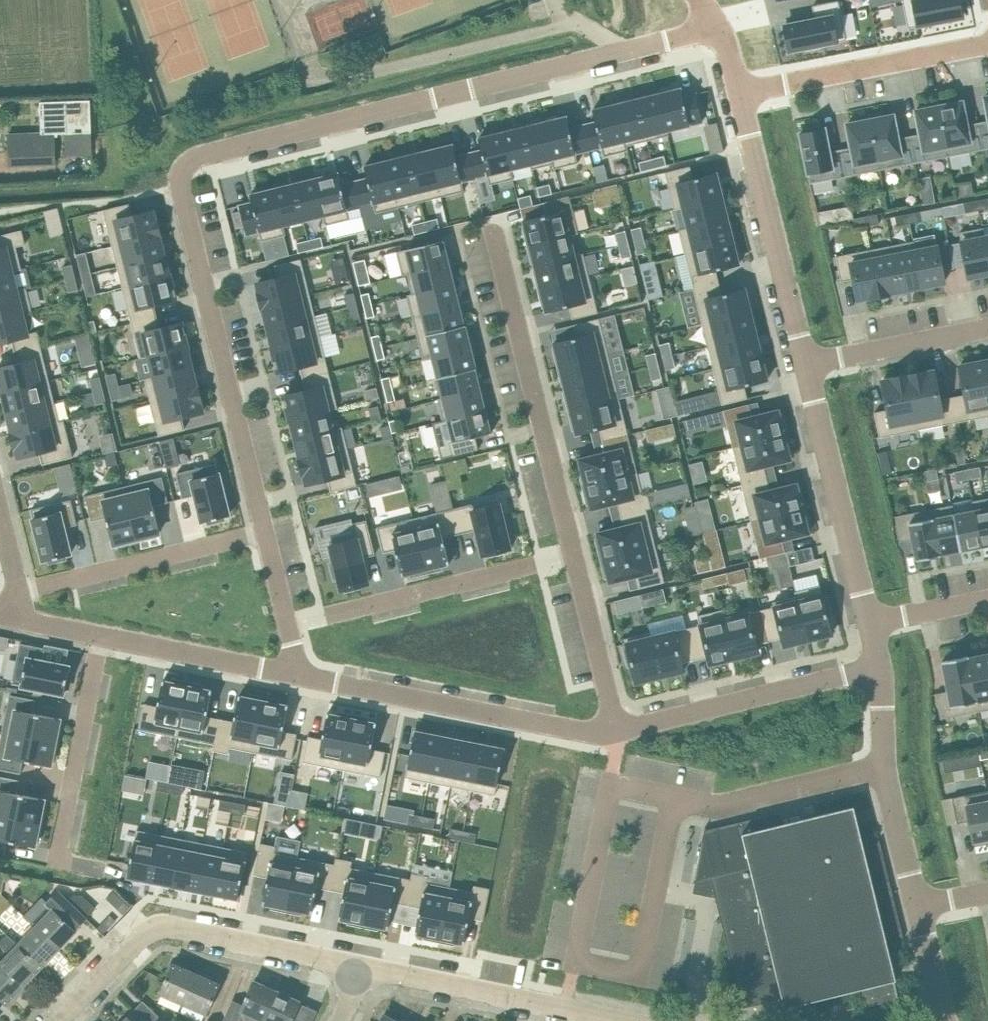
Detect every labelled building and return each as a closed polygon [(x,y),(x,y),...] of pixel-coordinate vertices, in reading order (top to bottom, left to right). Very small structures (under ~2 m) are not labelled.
[(815,19),(784,25),(789,51),(805,47),(806,50),(821,47),(820,44),(846,39),(838,0),(813,5),(815,19)] [(908,27),(932,22),(933,25),(948,22),(947,19),(962,17),(959,0),(903,0),(908,27)] [(680,88),(657,94),(667,135),(669,135),(667,130),(703,122),(695,92),(682,95),(680,88)] [(647,96),(636,99),(647,140),(667,135),(657,94),(647,96)] [(953,98),(938,101),(948,156),(983,149),(978,122),(967,124),(962,101),(954,103),(953,98)] [(626,101),(616,104),(627,145),(647,140),(636,99),(626,101)] [(41,134),(8,135),(10,165),(55,163),(54,133),(65,133),(91,132),(90,112),(90,109),(90,100),(40,102),(41,134)] [(920,133),(909,136),(914,163),(948,156),(938,101),(923,104),(924,109),(915,110),(920,133)] [(595,122),(582,125),(589,150),(601,147),(604,156),(628,150),(627,145),(616,104),(592,109),(595,122)] [(884,111),(869,114),(879,169),(914,163),(909,136),(898,138),(893,114),(885,116),(884,111)] [(840,149),(844,176),(879,169),(869,114),(854,117),(855,122),(847,124),(851,147),(840,149)] [(566,116),(543,122),(554,168),(578,162),(576,153),(589,150),(582,125),(569,128),(566,116)] [(978,122),(983,149),(987,148),(987,120),(978,122)] [(532,124),(522,127),(533,169),(553,164),(554,168),(543,122),(532,124)] [(810,183),(844,176),(840,149),(829,151),(825,128),(814,130),(813,125),(799,128),(810,183)] [(512,129),(502,132),(512,169),(531,164),(532,169),(533,169),(522,127),(512,129)] [(481,150),(468,153),(475,178),(487,175),(490,184),(514,178),(512,169),(502,132),(478,138),(481,150)] [(720,138),(708,141),(711,154),(724,151),(720,138)] [(452,144),(428,150),(440,196),(464,190),(462,181),(475,178),(468,153),(455,156),(452,144)] [(418,152),(408,155),(420,201),(440,196),(428,150),(418,152)] [(398,157),(388,160),(400,206),(420,201),(408,155),(398,157)] [(664,155),(651,158),(654,168),(666,165),(664,155)] [(651,158),(639,162),(641,171),(654,168),(651,158)] [(367,178),(354,181),(360,206),(373,203),(376,212),(400,206),(388,160),(364,166),(367,178)] [(726,196),(723,184),(720,185),(717,173),(694,179),(690,165),(665,171),(674,209),(682,207),(726,196)] [(338,172),(314,178),(323,215),(326,225),(350,219),(347,209),(360,206),(354,181),(341,184),(338,172)] [(304,181),(294,183),(303,220),(323,215),(314,178),(304,181)] [(284,186),(274,188),(283,225),(303,220),(294,183),(284,186)] [(549,183),(537,187),(539,196),(552,193),(549,183)] [(252,202),(239,205),(246,234),(259,231),(262,240),(284,235),(286,234),(283,225),(274,188),(250,194),(252,202)] [(530,195),(518,198),(520,207),(533,204),(530,195)] [(578,232),(569,195),(544,202),(547,215),(522,221),(524,231),(522,231),(525,245),(570,234),(578,232)] [(729,218),(726,209),(729,208),(726,196),(682,207),(687,228),(729,218)] [(976,200),(978,210),(987,208),(987,198),(976,200)] [(966,212),(978,210),(976,200),(964,202),(966,212)] [(131,216),(128,203),(104,210),(113,246),(159,235),(160,234),(157,220),(155,220),(153,211),(131,216)] [(44,209),(48,234),(64,231),(60,206),(44,209)] [(818,208),(818,219),(851,217),(850,206),(818,208)] [(942,207),(930,209),(931,217),(944,214),(942,207)] [(240,210),(232,212),(236,228),(244,226),(240,210)] [(908,213),(910,223),(922,221),(920,211),(908,213)] [(897,226),(910,223),(908,213),(895,216),(897,226)] [(866,226),(879,223),(877,215),(864,217),(866,226)] [(852,227),(866,224),(864,217),(851,220),(852,227)] [(437,218),(425,221),(427,231),(440,228),(437,218)] [(737,239),(734,227),(731,228),(729,218),(687,228),(679,230),(685,252),(737,239)] [(425,221),(412,224),(414,234),(427,231),(425,221)] [(631,229),(634,241),(644,239),(641,226),(631,229)] [(982,227),(960,232),(969,277),(987,273),(987,259),(982,227)] [(12,271),(21,269),(16,246),(25,244),(22,230),(0,235),(0,274),(12,271)] [(616,232),(619,245),(628,243),(625,230),(616,232)] [(576,256),(570,234),(525,245),(529,258),(531,258),(534,266),(576,256)] [(164,255),(159,235),(113,246),(117,266),(164,255)] [(321,236),(309,240),(311,249),(324,246),(321,236)] [(647,252),(644,239),(634,241),(637,254),(647,252)] [(716,269),(740,263),(737,252),(740,251),(737,239),(685,252),(694,288),(719,281),(716,269)] [(309,240),(296,243),(298,252),(311,249),(309,240)] [(407,273),(449,263),(443,240),(385,254),(390,277),(402,274),(402,275),(407,274),(407,273)] [(913,241),(892,245),(901,290),(922,286),(915,250),(913,241)] [(631,255),(628,243),(619,245),(622,258),(631,255)] [(937,246),(915,250),(922,286),(944,282),(942,270),(954,268),(949,243),(937,246)] [(892,245),(871,249),(880,296),(889,294),(889,293),(901,290),(892,245)] [(871,249),(836,256),(841,281),(854,278),(858,299),(870,296),(870,297),(880,296),(871,249)] [(90,269),(86,251),(76,254),(80,271),(90,269)] [(589,276),(584,254),(576,256),(534,266),(536,275),(533,275),(536,289),(589,276)] [(169,275),(164,255),(117,266),(122,286),(169,275)] [(279,277),(257,283),(260,292),(258,293),(262,306),(309,294),(301,259),(276,265),(279,277)] [(361,260),(353,262),(359,285),(367,283),(361,260)] [(412,294),(454,284),(449,263),(407,273),(407,274),(412,293),(412,294)] [(75,277),(72,264),(62,266),(66,279),(75,277)] [(94,286),(90,269),(80,271),(84,286),(85,288),(94,286)] [(12,271),(0,274),(0,294),(17,290),(12,271)] [(170,274),(169,275),(122,286),(131,322),(156,316),(153,304),(176,298),(170,274)] [(598,312),(589,276),(536,289),(540,302),(543,302),(545,312),(569,306),(572,318),(598,312)] [(78,289),(75,277),(66,279),(69,292),(78,289)] [(659,278),(644,282),(648,299),(663,295),(659,278)] [(748,299),(745,288),(722,294),(719,281),(694,288),(702,324),(754,311),(751,299),(748,299)] [(412,316),(459,305),(454,284),(412,294),(412,293),(407,294),(412,316)] [(17,290),(0,294),(0,318),(22,313),(32,310),(26,288),(17,290)] [(364,306),(372,304),(369,292),(361,294),(364,306)] [(356,306),(353,293),(343,295),(347,308),(356,306)] [(309,294),(262,306),(262,307),(263,307),(268,327),(315,315),(310,295),(309,294)] [(375,316),(372,304),(364,306),(367,318),(375,316)] [(418,337),(466,325),(465,324),(464,325),(461,313),(459,305),(412,316),(418,337)] [(356,306),(347,308),(350,321),(359,318),(356,306)] [(757,334),(754,323),(757,323),(754,311),(702,324),(708,346),(757,334)] [(22,313),(0,318),(0,342),(13,339),(16,351),(40,345),(37,331),(28,333),(22,313)] [(315,315),(268,327),(273,347),(272,347),(272,348),(320,336),(320,335),(315,315)] [(159,328),(156,316),(131,322),(140,359),(149,356),(187,347),(188,347),(182,323),(159,328)] [(608,353),(599,318),(574,324),(577,337),(553,343),(555,352),(552,353),(556,366),(608,353)] [(432,356),(471,346),(466,325),(418,337),(423,359),(432,357),(432,356)] [(371,336),(374,348),(382,346),(379,334),(371,336)] [(765,355),(762,343),(759,344),(757,334),(708,346),(713,368),(765,355)] [(320,336),(272,348),(273,352),(275,358),(278,371),(301,365),(304,377),(329,371),(326,359),(320,336)] [(660,345),(663,358),(673,356),(669,343),(660,345)] [(40,345),(16,351),(19,363),(0,368),(0,386),(2,393),(3,392),(49,381),(40,345)] [(385,358),(382,346),(374,348),(377,360),(385,358)] [(437,377),(476,367),(473,355),(471,346),(432,356),(432,357),(437,377)] [(92,347),(80,350),(84,363),(95,361),(92,347)] [(192,367),(187,347),(149,356),(154,375),(192,367)] [(646,355),(649,367),(658,365),(655,352),(646,355)] [(614,376),(608,353),(556,366),(559,380),(562,379),(564,388),(614,376)] [(744,385),(768,379),(765,368),(768,367),(765,355),(713,368),(722,404),(747,398),(744,385)] [(676,368),(673,356),(663,358),(666,371),(676,368)] [(957,422),(987,416),(987,374),(985,360),(959,365),(965,394),(952,396),(957,422)] [(662,377),(658,365),(649,367),(652,380),(662,377)] [(197,387),(192,367),(154,375),(145,378),(150,399),(197,387)] [(476,368),(476,367),(437,377),(442,397),(443,398),(480,388),(475,369),(476,368)] [(918,429),(957,422),(952,396),(940,399),(934,370),(926,372),(926,371),(908,374),(918,429)] [(307,390),(284,395),(287,409),(288,414),(289,418),(337,406),(329,372),(329,371),(304,377),(304,378),(307,390)] [(118,385),(115,373),(106,375),(109,388),(118,385)] [(879,437),(918,429),(908,374),(890,378),(890,379),(882,380),(888,410),(875,412),(879,437)] [(103,389),(100,376),(90,379),(93,391),(103,389)] [(382,378),(385,390),(392,388),(390,376),(382,378)] [(619,398),(614,376),(564,388),(566,396),(563,397),(566,411),(619,398)] [(54,401),(49,381),(3,392),(8,412),(54,401)] [(122,398),(118,385),(109,388),(112,400),(122,398)] [(198,387),(197,387),(150,399),(159,435),(184,429),(181,417),(203,411),(200,401),(201,401),(198,387)] [(377,387),(364,390),(366,398),(379,395),(377,387)] [(392,388),(385,390),(388,402),(395,400),(392,388)] [(448,419),(485,409),(480,388),(443,398),(442,397),(438,398),(443,421),(448,420),(448,419)] [(106,402),(103,389),(93,391),(96,404),(106,402)] [(697,396),(684,399),(687,413),(700,410),(697,396)] [(628,434),(619,398),(566,411),(570,424),(572,423),(575,434),(599,427),(602,440),(628,434)] [(59,421),(54,401),(8,412),(13,432),(59,421)] [(787,434),(782,415),(780,415),(778,410),(752,416),(749,404),(724,410),(733,447),(787,434)] [(369,408),(372,420),(381,418),(378,405),(369,408)] [(337,406),(289,418),(290,419),(291,419),(296,438),(296,439),(342,427),(333,429),(328,410),(338,407),(337,406)] [(475,437),(491,433),(485,409),(448,419),(448,420),(453,441),(449,442),(453,455),(478,449),(475,437)] [(701,415),(687,419),(690,433),(705,429),(701,415)] [(400,431),(397,419),(389,421),(392,433),(400,431)] [(64,420),(59,421),(13,432),(11,433),(15,447),(16,447),(19,457),(40,451),(43,464),(73,456),(64,420)] [(672,423),(662,425),(665,438),(676,436),(672,423)] [(380,427),(383,440),(393,437),(390,425),(380,427)] [(342,427),(296,439),(301,459),(300,460),(300,461),(348,449),(347,448),(342,427)] [(113,432),(100,435),(105,453),(117,450),(113,432)] [(637,471),(628,434),(602,440),(606,452),(578,459),(579,463),(577,464),(582,484),(637,471)] [(764,465),(791,459),(789,454),(792,453),(787,434),(733,447),(742,484),(767,478),(764,465)] [(348,449),(300,461),(303,474),(304,473),(307,483),(328,478),(331,490),(356,484),(348,449)] [(115,451),(105,454),(108,465),(118,463),(115,451)] [(963,451),(955,452),(957,465),(965,463),(963,451)] [(70,462),(55,466),(62,494),(77,490),(70,462)] [(223,516),(229,515),(216,463),(176,473),(182,498),(196,495),(202,521),(208,520),(208,523),(224,519),(223,516)] [(969,479),(982,476),(980,466),(967,469),(969,479)] [(936,468),(923,471),(925,481),(938,478),(936,468)] [(969,479),(967,469),(954,471),(956,481),(969,479)] [(651,507),(648,494),(643,495),(637,471),(582,484),(586,504),(589,504),(590,508),(618,501),(621,514),(646,507),(646,508),(651,507)] [(162,477),(123,486),(137,540),(155,536),(155,533),(159,532),(153,505),(168,501),(162,477)] [(382,478),(364,482),(367,495),(385,491),(382,478)] [(805,507),(800,488),(798,488),(797,484),(770,490),(767,478),(742,484),(751,520),(805,507)] [(446,479),(429,483),(431,492),(448,488),(446,479)] [(137,540),(123,486),(85,495),(91,520),(106,517),(113,543),(118,542),(118,545),(137,540)] [(680,486),(659,491),(662,504),(683,499),(680,486)] [(972,500),(973,508),(974,510),(975,510),(982,546),(987,545),(987,497),(972,500)] [(471,503),(453,508),(459,533),(476,529),(478,534),(480,543),(483,555),(493,552),(494,554),(507,551),(506,549),(510,548),(507,536),(511,535),(507,519),(503,520),(498,498),(472,505),(471,503)] [(71,499),(31,509),(37,531),(33,532),(37,547),(40,546),(43,560),(49,559),(50,562),(65,558),(65,555),(70,554),(64,527),(77,524),(71,499)] [(698,501),(696,502),(696,505),(699,517),(712,514),(709,499),(698,501)] [(953,504),(931,509),(940,554),(961,550),(954,514),(955,514),(953,504)] [(696,505),(684,508),(687,520),(699,517),(696,505)] [(655,544),(646,508),(646,507),(621,514),(624,526),(597,532),(598,537),(595,537),(600,558),(655,544)] [(782,538),(808,532),(807,527),(810,526),(805,507),(751,520),(760,558),(785,552),(782,538)] [(453,508),(413,518),(426,572),(442,568),(441,565),(449,563),(443,537),(459,533),(453,508)] [(931,509),(895,516),(900,541),(912,538),(916,560),(940,555),(940,554),(931,509)] [(955,514),(954,514),(961,550),(982,546),(975,510),(974,510),(955,514)] [(352,518),(316,527),(324,556),(332,554),(334,562),(330,563),(334,579),(338,578),(341,589),(345,588),(345,591),(358,588),(358,585),(368,583),(366,571),(363,562),(362,557),(375,554),(366,519),(353,523),(352,518)] [(413,518),(377,527),(383,552),(396,549),(402,575),(410,573),(411,576),(426,572),(413,518)] [(664,581),(655,544),(600,558),(604,578),(607,577),(608,582),(636,575),(639,588),(664,581)] [(811,546),(787,552),(790,566),(814,560),(811,546)] [(722,550),(708,554),(709,556),(712,569),(712,570),(726,566),(722,550)] [(789,564),(786,552),(769,556),(772,568),(789,564)] [(697,559),(696,563),(698,572),(712,569),(709,556),(697,559)] [(728,580),(726,572),(713,575),(715,583),(728,580)] [(715,583),(713,575),(701,578),(703,586),(715,583)] [(823,597),(820,585),(795,591),(796,595),(805,632),(807,639),(832,633),(826,609),(829,608),(826,596),(823,597)] [(663,588),(639,594),(642,607),(666,602),(663,588)] [(642,607),(639,594),(615,600),(618,613),(642,607)] [(805,632),(796,595),(773,602),(774,606),(761,609),(769,641),(781,638),(782,645),(807,639),(805,632)] [(734,657),(724,619),(722,609),(697,615),(700,624),(686,628),(694,659),(706,656),(708,664),(734,657)] [(769,641),(761,609),(724,619),(734,657),(758,651),(756,644),(769,641)] [(694,659),(686,628),(683,614),(647,623),(650,632),(651,636),(660,675),(684,670),(682,662),(694,659)] [(660,675),(651,636),(650,632),(624,638),(626,646),(624,646),(627,658),(629,658),(635,682),(660,675)] [(69,666),(42,661),(45,647),(20,642),(12,683),(64,693),(65,687),(68,688),(71,672),(68,671),(69,666)] [(972,653),(973,656),(969,657),(968,657),(979,711),(987,709),(987,652),(987,650),(972,653)] [(969,655),(942,661),(948,691),(935,693),(940,718),(979,711),(968,657),(969,657),(969,655)] [(144,703),(139,728),(176,736),(187,682),(173,679),(173,681),(163,679),(158,706),(144,703)] [(187,682),(176,736),(214,743),(215,744),(220,718),(207,715),(210,696),(212,689),(202,687),(202,685),(187,682)] [(59,718),(32,713),(35,699),(10,694),(2,731),(57,742),(61,723),(58,722),(59,718)] [(214,743),(213,750),(229,753),(230,746),(253,751),(264,697),(249,694),(249,697),(239,695),(234,721),(220,718),(215,744),(214,743)] [(264,697),(253,751),(292,759),(297,733),(283,731),(284,723),(288,704),(278,702),(279,700),(264,697)] [(308,736),(303,761),(342,769),(352,714),(338,711),(337,714),(327,712),(322,738),(308,736)] [(352,714),(342,769),(380,776),(385,751),(373,748),(371,748),(376,722),(366,720),(367,717),(352,714)] [(415,730),(406,776),(429,781),(438,734),(415,730)] [(57,742),(2,731),(0,743),(0,768),(20,772),(23,759),(50,765),(51,760),(54,760),(57,742)] [(438,734),(429,781),(450,785),(459,738),(438,734)] [(459,738),(450,785),(471,790),(481,743),(459,738)] [(481,743),(471,790),(495,794),(504,747),(481,743)] [(981,759),(987,758),(987,750),(979,751),(981,759)] [(979,751),(967,754),(969,766),(982,764),(981,759),(979,751)] [(171,765),(168,781),(202,788),(205,770),(171,763),(171,765)] [(163,764),(160,779),(168,781),(171,765),(163,764)] [(42,822),(45,804),(42,803),(43,798),(16,793),(19,780),(0,776),(0,814),(42,822)] [(158,780),(156,789),(168,792),(170,782),(158,780)] [(170,782),(168,792),(181,795),(183,785),(170,782)] [(957,822),(969,820),(974,842),(987,839),(987,798),(987,790),(952,797),(957,822)] [(276,791),(274,803),(284,805),(289,806),(291,794),(276,791)] [(199,794),(197,804),(210,807),(211,797),(199,794)] [(220,799),(218,809),(231,811),(233,801),(220,799)] [(233,801),(231,811),(243,814),(245,804),(233,801)] [(268,802),(265,817),(281,820),(284,805),(274,803),(268,802)] [(878,841),(863,845),(853,806),(803,818),(800,819),(779,824),(776,812),(756,817),(705,829),(706,827),(705,827),(704,830),(701,847),(698,847),(695,863),(697,864),(694,882),(693,883),(695,884),(695,879),(699,878),(702,890),(714,892),(715,897),(723,928),(726,941),(738,990),(742,1007),(782,997),(784,1004),(785,1006),(846,991),(861,988),(865,1004),(897,996),(893,980),(896,979),(886,940),(902,936),(902,938),(903,937),(879,839),(878,839),(878,841)] [(409,813),(407,823),(420,825),(422,816),(409,813)] [(42,822),(0,814),(0,852),(4,853),(7,840),(34,845),(35,841),(38,841),(42,822)] [(422,816),(420,825),(433,828),(435,818),(422,816)] [(345,817),(342,833),(379,840),(382,824),(377,823),(345,817)] [(451,828),(449,837),(461,840),(463,830),(451,828)] [(137,829),(127,876),(151,881),(160,834),(137,829)] [(463,830),(461,840),(474,843),(476,833),(463,830)] [(160,834),(151,881),(172,885),(181,838),(160,834)] [(181,838),(172,885),(193,889),(203,842),(181,838)] [(203,842),(193,889),(214,893),(224,846),(203,842)] [(257,856),(254,874),(268,877),(264,899),(263,903),(273,905),(272,908),(287,911),(297,856),(274,852),(276,845),(275,845),(268,844),(260,842),(257,856)] [(224,846),(214,893),(238,898),(247,851),(224,846)] [(297,856),(287,911),(301,913),(302,911),(312,913),(317,887),(330,889),(335,864),(297,856)] [(335,864),(330,889),(344,892),(339,916),(339,918),(349,920),(348,923),(363,926),(374,871),(351,867),(352,861),(351,860),(336,857),(335,864)] [(374,871),(363,926),(378,929),(378,926),(388,928),(390,920),(393,902),(407,904),(412,879),(411,879),(374,871)] [(412,879),(407,904),(420,907),(416,926),(415,931),(415,933),(425,935),(424,938),(439,941),(450,886),(427,882),(428,876),(413,873),(412,872),(411,879),(412,879)] [(450,886),(439,941),(454,944),(454,941),(464,943),(469,917),(483,919),(489,888),(474,885),(473,889),(473,891),(450,886)] [(75,930),(87,918),(72,904),(68,900),(57,890),(46,902),(52,908),(35,926),(59,949),(76,931),(75,930)] [(114,891),(107,898),(123,913),(130,906),(114,891)] [(74,893),(68,900),(72,904),(87,918),(96,908),(82,895),(74,893)] [(110,914),(98,927),(104,933),(116,920),(110,914)] [(59,949),(35,926),(18,944),(42,967),(59,949)] [(9,953),(0,962),(24,985),(42,967),(18,944),(7,933),(0,940),(0,944),(9,953)] [(0,962),(0,961),(0,997),(7,1003),(24,985),(0,962)] [(183,1003),(197,973),(173,962),(160,993),(183,1003)] [(197,973),(183,1003),(206,1014),(220,983),(197,973)] [(277,990),(254,980),(243,1004),(232,999),(224,1018),(222,1020),(264,1020),(277,990)] [(264,1020),(301,1020),(293,1018),(300,1002),(301,1000),(277,990),(264,1020)] [(852,998),(829,1003),(831,1013),(854,1007),(852,998)] [(163,1017),(143,999),(133,1011),(144,1020),(159,1020),(163,1017)]
